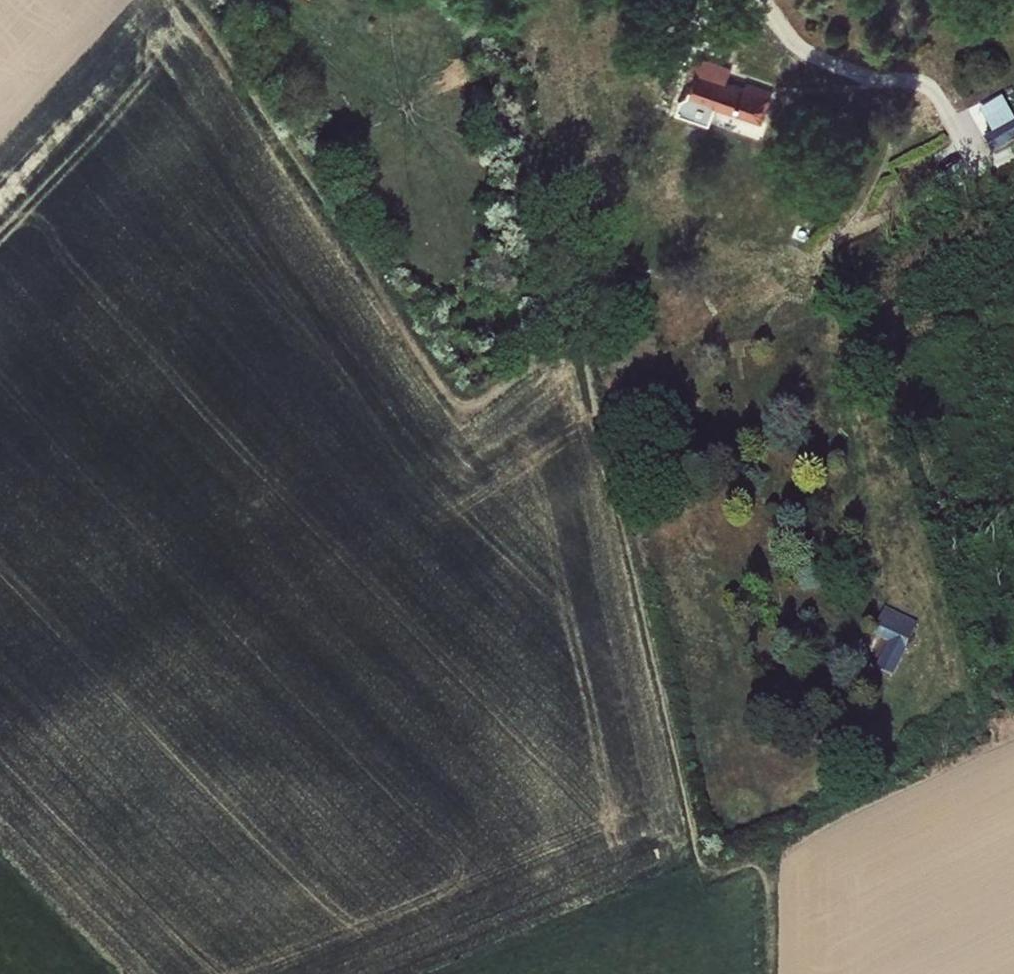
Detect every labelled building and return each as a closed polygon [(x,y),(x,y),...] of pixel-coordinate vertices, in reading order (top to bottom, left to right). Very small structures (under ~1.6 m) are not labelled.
[(709,71),(705,79),(731,89),(734,80),(709,71)] [(698,98),(724,107),(725,103),(747,111),(745,115),(768,124),(778,97),(734,80),(731,89),(705,79),(698,98)] [(724,107),(745,115),(747,111),(725,103),(724,107)] [(893,641),(882,666),(898,673),(920,620),(889,606),(877,634),(893,641)]
